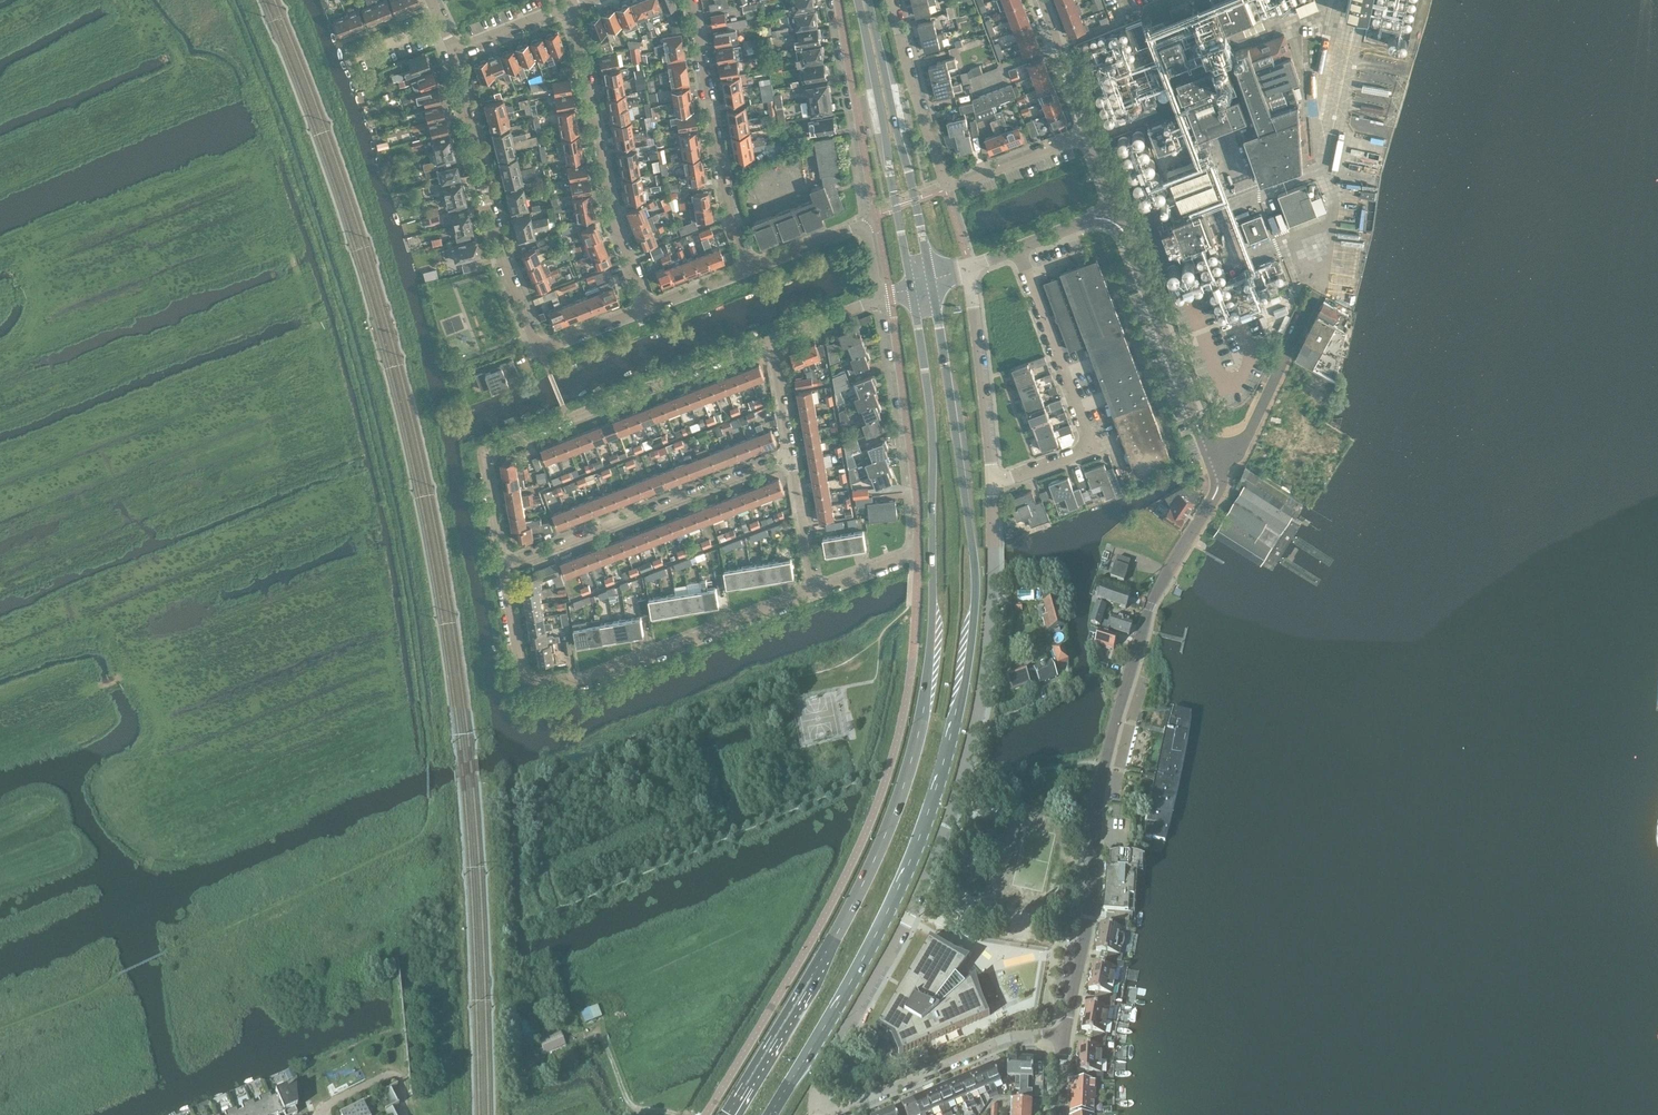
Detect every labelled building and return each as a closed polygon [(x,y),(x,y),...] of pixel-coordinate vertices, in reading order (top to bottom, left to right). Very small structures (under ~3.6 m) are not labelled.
[(372,0),(366,0),(368,5),(361,8),(367,24),(380,19),(372,0)] [(380,19),(392,14),(387,0),(382,0),(379,1),(378,0),(372,0),(380,19)] [(404,0),(390,0),(395,13),(408,8),(404,0)] [(408,8),(420,3),(419,0),(404,0),(408,8)] [(643,0),(638,0),(634,0),(633,0),(632,2),(631,3),(637,19),(644,16),(649,29),(654,27),(643,0)] [(654,27),(658,25),(653,12),(661,9),(657,0),(643,0),(654,27)] [(664,12),(667,19),(671,17),(668,11),(669,10),(668,7),(675,4),(674,0),(659,0),(664,12)] [(709,3),(709,5),(709,7),(710,10),(723,7),(724,7),(721,0),(715,0),(715,2),(713,3),(709,3)] [(788,14),(796,13),(796,11),(805,9),(805,8),(814,6),(813,1),(815,0),(783,0),(784,7),(774,8),(775,17),(788,14)] [(913,2),(916,15),(931,12),(930,5),(937,3),(936,0),(921,0),(913,2)] [(1062,14),(1079,7),(1078,3),(1075,3),(1074,0),(1067,0),(1058,4),(1062,14)] [(1225,30),(1225,31),(1254,19),(1246,0),(1214,0),(1213,1),(1214,1),(1217,8),(1216,8),(1225,30)] [(1254,17),(1262,14),(1256,0),(1247,0),(1254,17)] [(1345,13),(1368,18),(1372,0),(1348,0),(1345,13)] [(1410,39),(1418,0),(1372,0),(1365,30),(1410,39)] [(1007,7),(1011,19),(1026,13),(1022,2),(1007,7)] [(743,5),(744,13),(757,11),(756,3),(743,5)] [(621,6),(616,8),(625,30),(637,26),(628,4),(627,4),(625,4),(622,5),(621,6)] [(1062,14),(1066,24),(1081,19),(1079,13),(1081,12),(1079,7),(1062,14)] [(358,9),(345,14),(352,30),(364,25),(358,9)] [(620,25),(614,9),(612,10),(610,9),(607,10),(607,12),(601,14),(608,30),(606,31),(610,41),(615,39),(612,33),(612,28),(620,25)] [(814,10),(796,13),(788,14),(789,21),(792,22),(793,29),(799,28),(799,27),(817,24),(816,18),(818,17),(817,11),(815,11),(814,10)] [(727,22),(725,13),(711,15),(713,25),(727,22)] [(1011,19),(1015,31),(1031,25),(1026,13),(1011,19)] [(352,30),(345,14),(333,19),(339,35),(352,30)] [(598,34),(606,31),(599,15),(598,15),(596,15),(593,16),(592,18),(586,20),(594,41),(600,38),(598,34)] [(738,41),(736,28),(747,26),(746,19),(726,22),(727,30),(714,32),(716,45),(738,41)] [(1081,19),(1066,24),(1070,35),(1087,28),(1085,23),(1083,24),(1081,19)] [(934,20),(918,24),(921,36),(937,33),(936,32),(934,20)] [(1126,26),(1134,49),(1150,43),(1141,20),(1126,26)] [(787,27),(780,29),(772,30),(771,24),(766,24),(768,35),(772,34),(772,35),(788,32),(787,27)] [(1015,31),(1020,42),(1035,36),(1031,25),(1015,31)] [(802,46),(802,45),(820,42),(819,35),(821,35),(820,28),(818,28),(818,27),(799,30),(800,38),(795,39),(796,47),(802,46)] [(657,34),(655,30),(655,28),(646,30),(648,37),(657,34)] [(544,36),(551,52),(558,50),(560,54),(565,52),(563,47),(564,47),(557,31),(551,33),(550,33),(547,34),(546,36),(544,36)] [(937,33),(921,36),(922,38),(922,40),(925,50),(940,46),(944,45),(943,40),(942,37),(945,37),(943,31),(937,33)] [(1179,32),(1160,39),(1170,65),(1188,57),(1179,32)] [(653,46),(654,50),(682,46),(681,41),(682,39),(682,36),(680,35),(680,34),(662,37),(663,45),(660,45),(653,46)] [(1244,133),(1245,135),(1260,180),(1302,165),(1302,164),(1307,163),(1307,156),(1301,157),(1299,117),(1298,100),(1292,82),(1299,79),(1291,55),(1284,34),(1248,47),(1248,46),(1231,52),(1258,128),(1244,133)] [(1035,36),(1020,42),(1024,54),(1039,48),(1035,36)] [(549,65),(554,63),(552,56),(551,52),(548,53),(542,37),(537,39),(535,39),(532,40),(531,41),(530,42),(536,58),(545,54),(549,65)] [(613,50),(608,39),(595,44),(599,53),(613,50)] [(515,48),(521,64),(534,59),(528,43),(522,45),(521,44),(518,46),(517,47),(515,48)] [(717,48),(718,55),(717,56),(717,59),(719,60),(719,62),(736,59),(734,51),(741,50),(740,44),(717,48)] [(804,63),(804,62),(823,59),(822,53),(824,52),(823,46),(821,46),(821,45),(797,49),(798,58),(797,58),(798,64),(804,63)] [(682,46),(654,50),(655,55),(665,53),(666,61),(684,58),(684,56),(685,55),(684,52),(683,51),(682,46)] [(631,63),(635,63),(640,62),(638,47),(633,47),(629,48),(630,56),(631,63)] [(501,54),(507,70),(507,71),(517,67),(521,77),(526,75),(521,64),(519,64),(513,49),(508,51),(506,50),(503,51),(502,53),(501,54)] [(404,70),(406,75),(430,66),(429,63),(430,61),(428,56),(426,56),(425,53),(407,59),(410,68),(404,70)] [(600,60),(599,62),(600,66),(601,68),(601,69),(618,66),(616,53),(599,56),(600,60)] [(487,59),(487,60),(493,76),(502,72),(506,83),(511,81),(509,75),(507,71),(507,70),(505,71),(499,55),(493,57),(491,56),(488,57),(487,59)] [(929,66),(932,80),(950,76),(948,68),(957,66),(955,57),(937,62),(938,64),(929,66)] [(1028,63),(1032,75),(1048,70),(1043,57),(1028,63)] [(493,76),(487,60),(486,59),(485,60),(483,59),(480,60),(480,62),(474,64),(475,68),(482,85),(487,83),(485,79),(493,76)] [(658,72),(659,77),(686,72),(686,67),(687,66),(686,62),(685,62),(684,60),(666,63),(668,70),(658,72)] [(722,75),(722,77),(740,74),(737,60),(718,64),(718,65),(720,64),(721,69),(719,70),(720,76),(722,75)] [(768,64),(770,72),(783,70),(782,62),(768,64)] [(826,65),(824,64),(824,63),(805,66),(806,74),(802,75),(803,82),(808,81),(808,80),(826,77),(825,71),(827,69),(826,65)] [(970,69),(968,70),(969,77),(982,71),(979,64),(970,67),(970,69)] [(1211,64),(1176,77),(1179,83),(1177,84),(1182,97),(1183,96),(1188,109),(1198,135),(1233,122),(1237,120),(1248,116),(1239,93),(1229,97),(1224,98),(1218,83),(1220,82),(1215,69),(1214,70),(1211,64)] [(557,69),(554,70),(557,78),(569,75),(568,67),(558,71),(557,69)] [(604,82),(604,83),(622,80),(621,73),(628,72),(627,67),(602,71),(603,77),(602,78),(602,81),(604,82)] [(644,75),(644,74),(642,68),(634,70),(635,77),(644,75)] [(969,77),(968,70),(960,72),(963,83),(969,81),(969,77)] [(1032,75),(1037,88),(1052,82),(1048,70),(1032,75)] [(401,71),(391,74),(392,80),(393,80),(403,78),(402,76),(401,71)] [(432,71),(411,79),(415,91),(421,89),(437,83),(435,80),(437,80),(434,74),(433,74),(432,71)] [(686,72),(659,77),(660,82),(669,80),(671,87),(689,84),(688,83),(689,81),(689,78),(687,77),(686,72)] [(527,78),(529,83),(544,80),(542,73),(527,78)] [(723,86),(724,91),(742,88),(740,76),(722,79),(722,81),(721,81),(722,86),(723,86)] [(950,76),(932,80),(936,97),(954,93),(954,90),(962,88),(961,81),(952,83),(950,76)] [(403,78),(397,80),(399,86),(403,85),(409,83),(408,79),(407,77),(403,78)] [(644,80),(644,77),(639,77),(634,78),(635,83),(636,90),(641,89),(646,88),(644,80)] [(546,82),(547,87),(553,86),(554,94),(571,91),(571,90),(572,88),(571,84),(569,82),(568,78),(546,82)] [(646,79),(648,90),(650,90),(654,90),(653,78),(646,79)] [(544,80),(529,83),(530,83),(531,90),(544,88),(543,81),(545,81),(544,80)] [(622,80),(604,83),(604,85),(603,86),(604,89),(605,90),(606,95),(624,92),(622,80)] [(807,94),(808,100),(830,96),(829,91),(830,90),(830,85),(828,85),(828,82),(807,86),(809,94),(807,94)] [(1037,88),(1042,101),(1057,95),(1052,82),(1037,88)] [(763,101),(767,101),(767,100),(774,99),(771,83),(760,85),(763,101)] [(1011,84),(1005,86),(1009,99),(1016,96),(1015,94),(1012,86),(1011,84)] [(671,89),(673,101),(691,98),(691,97),(692,96),(691,93),(690,92),(689,86),(671,89)] [(1005,86),(998,89),(1003,101),(1009,99),(1005,86)] [(423,99),(425,105),(441,101),(441,100),(442,98),(441,95),(439,94),(438,88),(415,93),(417,100),(423,99)] [(742,88),(724,91),(725,97),(724,97),(725,102),(726,102),(726,103),(744,100),(742,88)] [(998,89),(992,91),(997,103),(1003,101),(998,89)] [(656,91),(648,93),(650,101),(657,99),(656,91)] [(992,91),(986,93),(990,106),(992,105),(997,103),(992,91)] [(572,99),(571,93),(554,97),(556,110),(574,107),(574,105),(575,104),(574,100),(572,99)] [(776,106),(777,105),(781,105),(783,104),(784,104),(783,100),(782,94),(782,93),(781,93),(774,95),(776,106)] [(986,93),(979,96),(984,108),(990,106),(986,93)] [(1016,95),(1018,101),(1025,99),(1023,93),(1016,95)] [(608,104),(609,109),(632,105),(638,104),(637,100),(631,101),(630,100),(626,101),(625,94),(607,97),(607,99),(606,100),(607,104),(608,104)] [(1044,106),(1047,114),(1062,108),(1057,95),(1042,101),(1036,103),(1038,108),(1044,106)] [(830,96),(808,100),(809,106),(807,106),(808,114),(832,110),(832,107),(833,106),(832,102),(831,101),(830,96)] [(973,98),(975,112),(984,108),(979,96),(973,98)] [(691,98),(673,101),(674,108),(667,109),(668,115),(693,110),(692,105),(693,104),(693,100),(691,100),(691,98)] [(486,110),(488,116),(513,110),(511,104),(504,106),(502,99),(485,103),(485,105),(484,106),(485,110),(486,110)] [(521,108),(524,107),(530,106),(528,99),(519,101),(521,108)] [(769,115),(776,114),(777,113),(776,110),(774,99),(767,100),(767,101),(769,115)] [(959,105),(961,113),(974,110),(973,102),(959,105)] [(443,109),(441,104),(422,108),(423,113),(425,113),(427,121),(445,117),(444,116),(446,115),(444,109),(443,109)] [(658,104),(650,106),(652,115),(651,115),(652,120),(660,118),(658,104)] [(777,122),(780,122),(786,121),(785,121),(784,109),(784,108),(784,104),(783,104),(781,105),(777,105),(778,110),(776,110),(777,113),(776,114),(777,122)] [(632,105),(609,109),(610,115),(609,116),(609,119),(611,120),(611,121),(634,117),(632,105)] [(984,108),(975,112),(976,121),(995,113),(992,105),(990,106),(984,108)] [(1021,109),(1023,114),(1030,111),(1028,106),(1021,109)] [(727,111),(726,112),(727,116),(728,117),(729,121),(728,122),(747,119),(748,119),(752,118),(755,117),(754,113),(747,114),(745,107),(727,110),(727,111)] [(1062,108),(1047,114),(1042,116),(1044,119),(1046,120),(1049,119),(1054,133),(1067,128),(1065,122),(1067,121),(1062,108)] [(556,112),(558,124),(576,121),(576,120),(577,118),(577,115),(575,114),(574,109),(556,112)] [(1148,124),(1113,138),(1141,208),(1164,199),(1167,208),(1175,205),(1172,196),(1175,195),(1158,150),(1198,135),(1188,109),(1148,124)] [(513,110),(488,116),(489,121),(488,123),(489,126),(490,127),(491,128),(508,124),(507,118),(514,116),(513,110)] [(677,121),(678,129),(696,126),(696,124),(697,123),(696,119),(695,118),(694,113),(669,117),(670,122),(677,121)] [(961,116),(947,120),(949,128),(950,133),(955,132),(965,130),(969,129),(968,127),(968,125),(965,115),(964,116),(961,116)] [(834,122),(833,116),(814,119),(809,120),(811,134),(816,133),(819,133),(819,134),(823,133),(824,132),(836,130),(835,128),(837,128),(836,121),(834,122)] [(1003,116),(997,119),(1001,128),(1007,145),(1024,138),(1020,128),(1019,125),(1013,127),(1012,126),(1012,125),(1010,124),(1008,123),(1006,124),(1003,116)] [(665,117),(651,120),(652,126),(666,124),(665,117)] [(747,119),(728,122),(729,122),(730,125),(730,127),(729,128),(730,132),(731,133),(731,134),(738,133),(749,131),(748,123),(753,123),(760,121),(761,121),(762,121),(761,119),(761,117),(760,117),(759,117),(755,117),(752,118),(748,119),(747,119)] [(445,119),(428,123),(431,136),(432,136),(448,132),(448,130),(449,129),(448,125),(446,124),(445,119)] [(995,134),(985,138),(990,151),(1007,145),(997,119),(990,121),(995,134)] [(1026,122),(1031,136),(1039,133),(1033,119),(1026,122)] [(613,131),(614,136),(632,132),(630,120),(612,124),(612,125),(611,126),(612,130),(613,131)] [(786,121),(780,122),(781,130),(790,129),(789,120),(785,121),(786,121)] [(411,124),(412,130),(416,130),(425,127),(424,125),(423,121),(411,124)] [(576,121),(558,124),(561,136),(579,133),(578,128),(579,126),(578,123),(577,122),(576,121)] [(779,126),(772,128),(775,141),(781,140),(779,126)] [(492,134),(491,134),(492,140),(494,139),(494,141),(494,142),(494,143),(495,145),(512,141),(517,140),(522,139),(524,138),(526,138),(526,136),(525,132),(519,133),(511,135),(509,128),(492,132),(492,133),(492,134)] [(965,130),(955,132),(958,145),(960,152),(960,151),(973,148),(969,132),(969,129),(965,130)] [(678,133),(680,145),(699,142),(698,141),(700,140),(699,136),(698,136),(697,130),(678,133)] [(632,132),(614,136),(615,141),(614,142),(614,145),(616,146),(616,148),(634,144),(633,139),(640,138),(638,131),(632,132)] [(733,148),(766,143),(765,138),(762,136),(757,137),(756,139),(751,140),(750,133),(732,136),(732,138),(731,139),(731,142),(733,143),(734,148),(733,148)] [(431,136),(413,140),(414,146),(427,143),(427,145),(432,144),(434,151),(452,147),(452,146),(453,144),(452,140),(450,139),(449,134),(432,138),(432,136),(431,136)] [(496,150),(495,151),(496,156),(498,156),(498,157),(515,153),(514,148),(519,146),(523,145),(525,145),(530,144),(533,143),(535,143),(538,142),(537,141),(536,135),(530,137),(526,138),(524,138),(522,139),(517,140),(512,141),(495,145),(496,150)] [(561,138),(563,150),(581,147),(579,135),(561,138)] [(654,136),(657,146),(664,145),(662,135),(654,136)] [(815,198),(754,222),(762,243),(779,237),(778,236),(784,234),(784,235),(799,229),(798,228),(807,225),(807,226),(824,219),(822,214),(828,212),(828,213),(843,207),(833,181),(839,179),(837,171),(839,171),(833,137),(815,140),(803,145),(806,154),(817,152),(821,174),(822,174),(824,184),(811,189),(815,198)] [(381,142),(376,143),(377,146),(377,149),(379,149),(389,147),(388,143),(387,140),(381,142)] [(766,143),(766,148),(768,157),(776,156),(783,154),(783,153),(781,140),(775,141),(773,141),(766,143)] [(699,142),(680,145),(682,157),(701,154),(700,149),(701,148),(700,144),(699,143),(699,142)] [(766,143),(733,148),(733,149),(734,149),(735,154),(734,155),(734,158),(736,159),(736,160),(741,159),(743,168),(752,165),(750,158),(754,157),(753,150),(766,148),(766,143)] [(429,161),(423,162),(423,163),(423,164),(424,169),(432,167),(437,166),(436,164),(438,164),(455,159),(454,157),(454,154),(455,153),(454,148),(452,148),(452,147),(434,151),(432,151),(429,152),(429,154),(431,160),(429,161)] [(581,147),(563,150),(566,162),(583,159),(583,158),(584,156),(584,153),(582,152),(581,147)] [(663,148),(657,150),(659,162),(665,161),(663,148)] [(619,163),(619,164),(637,161),(635,149),(617,152),(618,157),(617,159),(617,162),(619,163)] [(648,158),(658,157),(657,150),(657,149),(647,151),(648,158)] [(500,167),(502,173),(519,169),(516,156),(499,160),(499,162),(498,162),(499,167),(500,167)] [(676,168),(677,173),(703,169),(702,164),(703,162),(703,159),(701,158),(701,156),(683,160),(684,166),(676,168)] [(1168,170),(1182,207),(1218,194),(1204,157),(1168,170)] [(658,159),(651,160),(653,170),(660,169),(658,159)] [(637,161),(619,164),(619,165),(618,167),(619,170),(620,171),(621,176),(639,173),(637,161)] [(661,173),(662,176),(668,175),(665,161),(659,162),(661,173)] [(585,168),(585,165),(584,163),(567,166),(569,179),(587,176),(586,174),(587,173),(587,169),(585,168)] [(432,167),(424,169),(426,177),(435,175),(437,174),(439,182),(451,179),(459,177),(459,176),(459,175),(460,174),(459,170),(457,169),(456,164),(437,168),(437,166),(432,167)] [(519,169),(502,173),(503,178),(502,179),(503,184),(504,184),(505,185),(522,181),(520,174),(534,171),(533,165),(531,166),(523,168),(519,169)] [(691,183),(692,188),(703,186),(702,181),(705,181),(705,179),(706,178),(705,175),(704,174),(703,169),(677,173),(678,178),(686,176),(687,184),(691,183)] [(655,174),(657,184),(663,182),(662,176),(661,173),(655,174)] [(623,185),(624,190),(642,187),(640,175),(622,178),(622,180),(621,181),(622,184),(623,185)] [(588,184),(588,180),(587,178),(570,181),(572,194),(590,191),(589,190),(590,189),(590,185),(588,184)] [(442,183),(445,196),(463,192),(462,191),(463,189),(462,185),(461,184),(460,179),(442,183)] [(652,185),(646,186),(647,190),(658,188),(659,190),(664,189),(663,182),(657,184),(653,185),(652,185)] [(666,184),(667,192),(677,191),(678,190),(677,183),(666,184)] [(508,199),(508,201),(525,197),(522,184),(505,188),(507,194),(506,195),(506,198),(508,199)] [(1277,194),(1289,224),(1317,214),(1305,184),(1277,194)] [(692,188),(695,206),(709,204),(707,190),(704,191),(703,186),(692,188)] [(642,187),(624,190),(625,195),(624,197),(625,200),(626,201),(626,202),(644,199),(642,187)] [(1361,190),(1360,197),(1374,199),(1375,192),(1361,190)] [(677,191),(667,192),(667,194),(669,193),(670,194),(670,195),(667,195),(669,203),(676,202),(675,193),(676,193),(677,193),(677,191)] [(463,192),(445,196),(449,209),(466,204),(465,199),(466,198),(465,194),(463,193),(463,192)] [(572,197),(574,209),(592,205),(591,200),(592,199),(592,195),(590,194),(590,193),(572,197)] [(666,196),(660,199),(662,205),(668,203),(666,196)] [(525,197),(508,201),(509,202),(508,204),(508,207),(510,208),(511,213),(528,210),(525,197)] [(552,207),(553,212),(562,210),(561,208),(560,203),(557,204),(556,197),(550,199),(551,203),(552,206),(552,207)] [(1239,214),(1239,208),(1242,208),(1243,200),(1231,200),(1230,214),(1239,214)] [(685,201),(678,202),(679,209),(687,208),(685,201)] [(627,210),(632,223),(645,217),(640,204),(627,210)] [(709,204),(695,206),(697,220),(712,217),(709,204)] [(592,205),(574,209),(576,221),(594,217),(594,216),(595,215),(595,212),(593,211),(592,205)] [(427,208),(428,216),(439,213),(437,206),(427,208)] [(450,213),(453,225),(471,221),(470,215),(468,214),(467,209),(450,213)] [(1162,230),(1170,251),(1182,246),(1183,250),(1215,238),(1204,209),(1172,221),(1174,225),(1162,230)] [(439,213),(428,216),(430,223),(441,221),(439,213)] [(514,229),(548,222),(555,220),(553,215),(531,220),(529,213),(512,217),(513,218),(512,220),(512,223),(514,224),(515,229),(514,229)] [(632,223),(637,235),(650,230),(647,222),(659,217),(657,213),(645,217),(632,223)] [(1241,220),(1249,242),(1269,234),(1261,213),(1241,220)] [(677,226),(680,234),(697,227),(694,220),(677,226)] [(471,221),(453,225),(456,238),(473,234),(472,228),(473,227),(471,221)] [(548,222),(514,229),(514,230),(515,230),(517,234),(516,236),(516,239),(518,240),(518,242),(535,238),(533,231),(549,227),(548,222)] [(581,229),(586,242),(600,236),(595,224),(581,229)] [(698,232),(700,238),(713,234),(710,227),(698,232)] [(650,230),(637,235),(642,248),(655,242),(650,230)] [(431,239),(432,245),(442,243),(440,236),(431,239)] [(586,242),(591,254),(605,249),(600,236),(586,242)] [(548,248),(546,243),(548,242),(546,237),(536,241),(540,251),(548,248)] [(702,241),(706,252),(711,265),(724,260),(719,247),(710,250),(706,239),(702,241)] [(456,260),(460,259),(463,271),(476,268),(474,256),(478,255),(475,240),(452,245),(456,260)] [(664,244),(659,246),(663,255),(663,256),(664,255),(668,254),(664,244)] [(649,250),(651,256),(658,253),(659,256),(663,255),(659,246),(649,250)] [(521,253),(526,266),(539,260),(534,248),(521,253)] [(605,249),(591,254),(579,259),(581,263),(593,259),(596,267),(610,261),(605,249)] [(676,251),(681,262),(686,275),(699,270),(693,257),(685,260),(681,249),(676,251)] [(565,250),(559,253),(561,259),(567,256),(565,250)] [(706,252),(693,257),(699,270),(711,265),(706,252)] [(668,254),(664,255),(673,280),(686,275),(681,262),(673,265),(668,254)] [(526,266),(531,278),(545,273),(542,265),(554,261),(551,255),(539,260),(526,266)] [(673,280),(664,255),(663,256),(660,257),(664,268),(655,271),(661,285),(673,280)] [(1087,343),(1088,345),(1123,332),(1096,258),(1060,271),(1062,275),(1044,282),(1069,349),(1087,343)] [(1279,260),(1275,258),(1259,264),(1264,277),(1283,270),(1279,260)] [(425,278),(439,275),(437,266),(423,270),(425,278)] [(557,268),(545,273),(531,278),(536,291),(550,285),(547,278),(559,273),(557,268)] [(595,279),(599,291),(605,306),(618,301),(613,286),(605,289),(602,283),(609,281),(604,270),(593,274),(594,279),(595,279)] [(623,273),(619,277),(623,287),(628,285),(623,273)] [(566,321),(561,306),(554,289),(541,294),(532,298),(534,304),(543,300),(543,301),(551,298),(555,308),(548,311),(554,326),(566,321)] [(599,291),(586,296),(592,311),(605,306),(599,291)] [(586,296),(573,301),(579,316),(592,311),(586,296)] [(573,301),(561,306),(566,321),(579,316),(573,301)] [(1323,301),(1316,313),(1346,329),(1347,324),(1344,323),(1348,314),(1323,301)] [(866,315),(857,318),(859,323),(872,318),(870,313),(866,315)] [(1346,329),(1316,313),(1295,355),(1336,377),(1346,329)] [(838,347),(848,343),(862,338),(857,325),(839,332),(842,340),(834,343),(827,344),(829,358),(838,354),(837,348),(838,348),(838,347)] [(1123,332),(1088,345),(1112,411),(1148,398),(1123,332)] [(848,343),(853,356),(867,350),(862,338),(848,343)] [(815,342),(802,347),(811,368),(813,385),(817,384),(816,378),(816,377),(815,367),(817,367),(814,358),(820,356),(815,342)] [(811,368),(802,347),(790,352),(792,358),(790,359),(793,366),(795,365),(795,366),(802,363),(805,371),(806,371),(807,379),(795,381),(796,388),(813,385),(811,368)] [(840,360),(838,348),(837,348),(838,354),(829,358),(830,363),(840,360)] [(867,350),(853,356),(851,357),(853,364),(849,366),(851,371),(869,364),(867,359),(870,358),(867,350)] [(1016,386),(1035,379),(1031,367),(1034,366),(1035,367),(1047,363),(1044,356),(1010,368),(1012,373),(1011,373),(1011,374),(1012,374),(1017,385),(1016,386)] [(517,372),(512,360),(500,365),(501,367),(485,373),(484,371),(475,374),(480,389),(490,385),(492,389),(507,383),(505,378),(506,377),(517,372)] [(758,364),(747,368),(751,378),(752,382),(763,378),(764,378),(764,377),(762,371),(760,367),(759,364),(758,364)] [(747,368),(735,373),(740,387),(752,382),(751,378),(747,368)] [(832,377),(834,384),(847,379),(845,372),(832,377)] [(735,373),(723,378),(728,392),(740,387),(735,373)] [(1044,376),(1046,382),(1053,379),(1051,373),(1044,376)] [(854,382),(853,383),(858,395),(873,389),(874,389),(876,388),(875,386),(874,383),(877,382),(874,375),(871,376),(871,375),(856,380),(855,381),(855,382),(854,382)] [(723,378),(711,382),(716,396),(728,392),(723,378)] [(847,379),(834,384),(835,391),(850,385),(847,379)] [(1020,398),(1020,399),(1040,392),(1035,379),(1016,386),(1017,386),(1021,398),(1020,398)] [(711,382),(699,387),(704,401),(716,396),(711,382)] [(1048,388),(1050,394),(1058,392),(1056,386),(1048,388)] [(699,387),(686,392),(692,406),(704,401),(699,387)] [(858,395),(855,396),(859,408),(862,407),(876,402),(878,402),(874,389),(873,389),(858,395)] [(797,392),(799,405),(814,403),(811,390),(797,392)] [(686,392),(674,397),(680,410),(692,406),(686,392)] [(1025,411),(1045,404),(1040,392),(1020,399),(1021,399),(1022,399),(1026,411),(1025,411)] [(674,397),(662,401),(668,415),(680,410),(674,397)] [(1030,424),(1049,417),(1047,410),(1050,408),(1051,410),(1063,405),(1060,398),(1045,404),(1025,411),(1025,412),(1026,412),(1031,423),(1030,424)] [(1172,461),(1148,398),(1112,411),(1136,475),(1140,473),(1143,479),(1155,475),(1153,468),(1172,461)] [(662,401),(650,406),(655,420),(668,415),(662,401)] [(876,402),(862,407),(866,420),(878,416),(880,415),(876,402)] [(799,405),(802,418),(816,415),(814,403),(799,405)] [(650,406),(638,411),(643,425),(655,420),(650,406)] [(754,411),(757,418),(767,414),(765,407),(754,411)] [(638,411),(626,415),(631,429),(643,425),(638,411)] [(1058,414),(1060,420),(1067,417),(1065,411),(1058,414)] [(847,413),(839,416),(841,422),(849,419),(847,413)] [(748,418),(746,414),(738,417),(740,424),(749,421),(748,420),(748,418)] [(626,415),(614,420),(619,434),(631,429),(626,415)] [(802,418),(804,431),(818,428),(816,415),(802,418)] [(866,420),(862,422),(867,434),(883,428),(878,416),(866,420)] [(1035,437),(1054,430),(1049,417),(1030,424),(1030,425),(1031,424),(1036,436),(1035,437)] [(614,420),(602,425),(607,439),(619,434),(614,420)] [(758,424),(755,425),(757,430),(759,434),(764,448),(771,445),(776,443),(776,442),(771,429),(765,432),(761,423),(758,424)] [(1054,430),(1035,437),(1036,437),(1040,449),(1039,449),(1039,450),(1059,443),(1057,437),(1072,431),(1070,424),(1058,428),(1054,430)] [(602,425),(590,430),(595,443),(607,439),(602,425)] [(720,425),(714,427),(717,436),(723,434),(720,425)] [(804,431),(806,444),(820,441),(818,428),(804,431)] [(590,430),(577,434),(583,448),(595,443),(590,430)] [(577,434),(565,439),(571,453),(583,448),(577,434)] [(759,434),(746,439),(752,453),(764,448),(759,434)] [(651,440),(649,440),(650,441),(652,446),(660,443),(664,442),(662,436),(657,437),(651,440)] [(844,442),(845,449),(859,444),(857,437),(844,442)] [(565,439),(553,444),(559,458),(571,453),(565,439)] [(746,439),(734,443),(740,457),(752,453),(746,439)] [(649,440),(644,443),(646,448),(652,446),(650,441),(649,440)] [(871,454),(865,456),(867,461),(887,453),(885,449),(888,448),(885,440),(882,441),(868,446),(871,454)] [(806,444),(808,456),(823,454),(820,441),(806,444)] [(672,443),(665,445),(666,446),(668,451),(674,449),(672,443)] [(734,443),(722,448),(728,462),(740,457),(734,443)] [(559,458),(553,444),(541,448),(546,462),(559,458)] [(859,444),(845,449),(848,468),(854,467),(852,455),(862,451),(859,444)] [(722,448),(710,453),(716,467),(728,462),(722,448)] [(699,457),(698,458),(703,471),(712,468),(715,467),(716,467),(710,453),(699,457)] [(867,461),(866,461),(869,470),(870,469),(872,473),(887,468),(889,467),(888,462),(890,461),(887,453),(867,461)] [(686,456),(684,457),(686,462),(691,476),(692,476),(697,474),(702,472),(703,471),(698,458),(692,460),(692,458),(690,454),(686,456)] [(808,456),(811,469),(825,467),(823,454),(808,456)] [(541,467),(537,456),(532,458),(536,469),(541,467)] [(501,463),(503,476),(528,472),(527,467),(516,469),(515,460),(501,463)] [(686,462),(674,467),(679,481),(691,476),(686,462)] [(1115,472),(1108,474),(1104,463),(1085,471),(1091,487),(1101,483),(1106,498),(1115,494),(1116,498),(1124,495),(1115,472)] [(621,474),(617,464),(611,466),(615,476),(621,474)] [(1245,466),(1239,480),(1295,515),(1302,503),(1245,466)] [(674,467),(662,472),(667,485),(679,481),(674,467)] [(811,469),(813,482),(827,479),(825,467),(811,469)] [(887,468),(872,473),(875,481),(874,481),(876,486),(892,481),(887,468)] [(538,473),(536,473),(537,481),(538,483),(547,481),(546,480),(545,471),(538,473)] [(505,489),(520,487),(524,486),(523,478),(529,477),(528,472),(503,476),(505,489)] [(662,472),(650,476),(655,490),(667,485),(662,472)] [(565,473),(553,478),(555,484),(567,479),(565,473)] [(850,477),(851,482),(861,479),(859,473),(850,477)] [(650,476),(637,481),(643,495),(655,490),(650,476)] [(1049,484),(1055,500),(1065,497),(1069,509),(1078,505),(1078,504),(1085,501),(1080,487),(1073,490),(1068,477),(1049,484)] [(779,478),(767,483),(772,496),(784,492),(779,478)] [(813,482),(815,495),(829,492),(827,479),(813,482)] [(637,481),(625,486),(631,500),(643,495),(637,481)] [(1169,495),(1174,504),(1172,506),(1171,506),(1164,516),(1177,526),(1179,523),(1181,523),(1184,520),(1183,517),(1194,502),(1193,501),(1200,491),(1188,482),(1187,483),(1165,496),(1165,497),(1169,495)] [(767,483),(755,487),(760,501),(772,496),(767,483)] [(1225,515),(1225,516),(1257,536),(1265,522),(1252,514),(1255,510),(1283,528),(1291,515),(1244,485),(1225,515)] [(625,486),(613,490),(619,504),(631,500),(625,486)] [(505,489),(508,502),(533,498),(532,493),(521,495),(520,487),(505,489)] [(755,487),(742,492),(748,506),(760,501),(755,487)] [(868,488),(852,489),(854,497),(855,497),(869,495),(868,488)] [(1086,498),(1092,496),(1090,488),(1083,490),(1086,498)] [(613,490),(601,495),(607,509),(619,504),(613,490)] [(1017,519),(1027,515),(1031,525),(1049,518),(1042,499),(1036,501),(1032,490),(1013,497),(1016,506),(1013,507),(1017,519)] [(1045,490),(1040,492),(1042,499),(1043,500),(1048,498),(1045,490)] [(742,492),(730,497),(736,511),(748,506),(742,492)] [(815,495),(817,508),(832,505),(829,492),(815,495)] [(592,494),(588,495),(590,500),(589,500),(594,514),(599,512),(602,511),(603,510),(607,509),(601,495),(594,498),(592,494)] [(855,497),(856,506),(867,505),(869,522),(897,518),(895,499),(883,500),(883,499),(880,499),(880,501),(872,501),(872,495),(855,497)] [(730,497),(718,501),(724,515),(736,511),(730,497)] [(508,502),(510,515),(524,512),(523,505),(534,503),(533,498),(508,502)] [(589,500),(577,505),(582,518),(594,514),(589,500)] [(718,501),(706,506),(711,520),(724,515),(718,501)] [(565,504),(563,504),(565,509),(565,511),(566,512),(568,517),(570,523),(574,522),(582,519),(582,518),(577,505),(570,507),(568,503),(565,504)] [(832,505),(817,508),(819,520),(834,518),(832,505)] [(706,506),(694,511),(699,525),(711,520),(706,506)] [(565,509),(553,514),(558,528),(570,523),(568,517),(566,512),(565,511),(565,509)] [(694,511),(682,516),(687,529),(699,525),(694,511)] [(524,512),(510,515),(512,529),(517,528),(541,523),(540,518),(534,519),(532,519),(525,520),(524,512)] [(682,516),(670,520),(675,534),(687,529),(682,516)] [(1272,545),(1225,516),(1213,534),(1260,564),(1272,545)] [(670,520),(658,525),(663,539),(675,534),(670,520)] [(517,528),(519,541),(533,539),(532,532),(542,530),(543,534),(553,530),(549,521),(541,523),(517,528)] [(835,528),(834,522),(824,524),(825,529),(827,529),(828,535),(832,534),(831,528),(835,528)] [(770,527),(772,532),(780,529),(779,524),(770,527)] [(658,525),(645,530),(651,543),(663,539),(658,525)] [(645,530),(633,534),(639,548),(651,543),(645,530)] [(863,531),(850,533),(853,551),(866,548),(863,531)] [(723,533),(717,536),(720,541),(725,539),(723,533)] [(850,533),(836,535),(839,553),(853,551),(850,533)] [(633,534),(621,539),(627,553),(639,548),(633,534)] [(839,553),(836,535),(823,538),(826,555),(839,553)] [(621,539),(609,544),(614,557),(627,553),(621,539)] [(740,539),(732,542),(734,547),(742,544),(740,539)] [(609,544),(597,548),(602,562),(614,557),(609,544)] [(597,548),(585,553),(590,567),(602,562),(597,548)] [(585,553),(573,558),(578,572),(590,567),(585,553)] [(695,556),(697,561),(705,558),(703,553),(695,556)] [(1118,557),(1116,564),(1115,564),(1114,569),(1111,578),(1124,582),(1127,574),(1128,568),(1130,561),(1118,557)] [(578,572),(573,558),(561,562),(566,576),(578,572)] [(791,559),(777,561),(780,579),(794,577),(791,559)] [(651,560),(644,563),(647,569),(653,567),(651,560)] [(685,566),(683,561),(674,564),(676,569),(685,566)] [(777,561),(764,563),(767,581),(780,579),(777,561)] [(527,590),(539,589),(541,588),(540,581),(560,573),(556,563),(533,572),(534,575),(525,577),(527,590)] [(644,563),(639,565),(641,572),(647,569),(644,563)] [(764,563),(751,565),(753,583),(767,581),(764,563)] [(751,565),(737,568),(740,585),(753,583),(751,565)] [(740,585),(737,568),(724,570),(727,588),(740,585)] [(649,574),(645,575),(645,576),(645,579),(646,580),(651,579),(659,576),(657,571),(649,574)] [(596,582),(584,587),(587,593),(599,588),(596,582)] [(620,585),(621,590),(630,587),(628,582),(620,585)] [(674,586),(675,594),(678,612),(692,610),(689,592),(688,592),(686,584),(674,586)] [(1098,600),(1126,609),(1129,600),(1130,596),(1102,586),(1101,591),(1098,600)] [(716,587),(702,590),(705,607),(719,605),(716,587)] [(523,591),(525,605),(541,602),(539,589),(527,590),(523,591)] [(610,595),(608,590),(598,593),(600,598),(610,595)] [(702,590),(689,592),(692,610),(705,607),(702,590)] [(1055,592),(1042,596),(1047,616),(1043,617),(1047,631),(1064,626),(1055,592)] [(615,594),(609,596),(610,603),(617,601),(615,594)] [(675,594),(662,596),(665,614),(678,612),(675,594)] [(665,614),(662,596),(649,598),(652,616),(665,614)] [(646,599),(638,600),(640,614),(648,612),(646,599)] [(584,604),(582,600),(573,603),(575,608),(584,604)] [(525,605),(528,618),(543,616),(541,602),(525,605)] [(1090,622),(1100,626),(1107,606),(1097,603),(1090,622)] [(528,618),(530,632),(546,629),(552,628),(551,621),(544,622),(543,616),(528,618)] [(1113,616),(1111,624),(1105,622),(1103,629),(1109,631),(1110,629),(1129,636),(1133,622),(1113,616)] [(641,617),(627,619),(630,637),(644,635),(641,617)] [(593,619),(586,620),(586,621),(587,626),(590,643),(600,642),(603,641),(601,623),(600,618),(593,619)] [(627,619),(614,621),(617,639),(630,637),(627,619)] [(586,620),(573,622),(574,627),(574,628),(577,646),(588,644),(590,643),(587,626),(586,621),(586,620)] [(614,621),(601,623),(603,641),(617,639),(614,621)] [(532,645),(537,644),(553,642),(553,641),(559,640),(559,635),(554,636),(552,634),(547,635),(546,629),(530,632),(532,645)] [(1090,634),(1098,637),(1095,644),(1114,650),(1118,637),(1092,629),(1090,634)] [(571,652),(569,639),(563,640),(565,653),(571,652)] [(553,642),(537,644),(540,663),(554,661),(551,648),(554,647),(553,642)] [(1056,659),(1052,661),(1034,668),(1040,684),(1058,677),(1054,667),(1069,662),(1063,647),(1053,651),(1056,659)] [(1100,660),(1098,666),(1107,669),(1109,663),(1100,660)] [(1005,676),(1011,691),(1030,684),(1025,669),(1005,676)] [(1157,772),(1155,777),(1180,782),(1196,713),(1191,709),(1177,706),(1171,708),(1166,731),(1157,772)] [(852,722),(844,723),(846,731),(854,729),(852,722)] [(1168,841),(1180,782),(1155,777),(1149,810),(1143,835),(1144,839),(1149,842),(1159,844),(1165,842),(1168,841)] [(1115,912),(1114,920),(1129,922),(1130,913),(1133,913),(1135,877),(1134,877),(1134,872),(1143,873),(1144,861),(1145,861),(1145,860),(1137,857),(1128,856),(1119,856),(1110,858),(1110,859),(1111,859),(1110,875),(1106,875),(1103,911),(1104,911),(1115,912)] [(1108,953),(1107,959),(1121,962),(1122,955),(1119,955),(1121,946),(1119,946),(1121,938),(1122,938),(1124,929),(1127,929),(1129,922),(1114,920),(1113,927),(1101,924),(1100,932),(1097,934),(1099,936),(1098,938),(1095,940),(1097,943),(1096,951),(1108,953)] [(885,1015),(878,1026),(882,1029),(892,1035),(894,1036),(896,1040),(902,1053),(953,1031),(972,1023),(983,1018),(987,1016),(975,989),(971,980),(965,985),(962,982),(965,979),(961,976),(958,979),(956,976),(967,962),(929,940),(897,993),(885,1015)] [(1091,976),(1091,977),(1114,981),(1117,968),(1123,970),(1124,963),(1121,962),(1107,959),(1105,966),(1094,964),(1092,971),(1089,973),(1091,976)] [(1094,998),(1113,1001),(1115,1002),(1117,995),(1112,994),(1114,981),(1091,977),(1091,978),(1088,980),(1090,983),(1089,990),(1095,991),(1094,998)] [(1084,1015),(1084,1016),(1107,1020),(1109,1008),(1112,1008),(1113,1001),(1094,998),(1093,1004),(1086,1003),(1085,1011),(1082,1013),(1084,1015)] [(590,1008),(581,1011),(586,1023),(594,1020),(590,1008)] [(1003,1021),(1006,1027),(1010,1025),(1022,1019),(1021,1017),(1019,1013),(1007,1019),(1003,1021)] [(1093,1032),(1092,1039),(1106,1041),(1107,1034),(1105,1033),(1107,1020),(1084,1016),(1084,1017),(1081,1019),(1083,1022),(1082,1030),(1093,1032)] [(566,1045),(561,1032),(539,1041),(543,1049),(541,1050),(543,1055),(566,1045)] [(1078,1058),(1078,1059),(1101,1060),(1102,1047),(1105,1046),(1106,1041),(1092,1039),(1091,1046),(1079,1045),(1078,1053),(1076,1055),(1078,1058)] [(1008,1059),(1007,1076),(1016,1077),(1015,1082),(1020,1082),(1020,1077),(1021,1059),(1008,1059)] [(1021,1059),(1020,1077),(1033,1077),(1033,1076),(1037,1076),(1037,1067),(1033,1067),(1034,1060),(1021,1059)] [(1101,1060),(1078,1059),(1078,1060),(1076,1062),(1078,1064),(1078,1072),(1089,1072),(1089,1079),(1103,1080),(1103,1073),(1101,1073),(1101,1060)] [(994,1065),(982,1070),(989,1086),(1001,1081),(994,1065)] [(284,1073),(288,1081),(296,1077),(292,1069),(284,1073)] [(982,1070),(971,1075),(978,1091),(989,1086),(982,1070)] [(971,1075),(959,1080),(966,1096),(978,1091),(971,1075)] [(948,1085),(955,1101),(962,1098),(964,1103),(968,1101),(966,1096),(959,1080),(948,1085)] [(1070,1112),(1094,1113),(1095,1091),(1096,1091),(1095,1091),(1095,1082),(1096,1082),(1096,1081),(1072,1080),(1070,1112)] [(948,1085),(936,1090),(946,1111),(950,1109),(948,1104),(955,1101),(948,1085)] [(384,1111),(385,1112),(398,1105),(390,1090),(397,1087),(397,1086),(383,1093),(384,1093),(388,1102),(382,1105),(385,1111),(384,1111)] [(271,1100),(277,1114),(283,1114),(288,1113),(288,1114),(294,1114),(295,1114),(297,1114),(295,1108),(296,1108),(297,1108),(295,1089),(294,1089),(294,1090),(288,1093),(286,1089),(275,1094),(277,1098),(271,1100)] [(925,1095),(932,1111),(939,1108),(941,1113),(946,1111),(936,1090),(925,1095)] [(925,1114),(932,1111),(925,1095),(914,1100),(920,1114),(926,1114),(925,1114)] [(254,1108),(257,1114),(277,1114),(271,1100),(269,1096),(258,1101),(260,1105),(254,1108)] [(914,1100),(902,1105),(906,1114),(920,1114),(914,1100)] [(1013,1100),(1013,1113),(1031,1114),(1032,1101),(1013,1100)] [(362,1104),(363,1104),(363,1103),(346,1111),(346,1114),(368,1114),(362,1104)] [(237,1114),(257,1114),(254,1108),(253,1104),(241,1109),(243,1113),(237,1114)] [(392,1109),(399,1105),(398,1105),(385,1112),(387,1114),(395,1114),(392,1109)]
